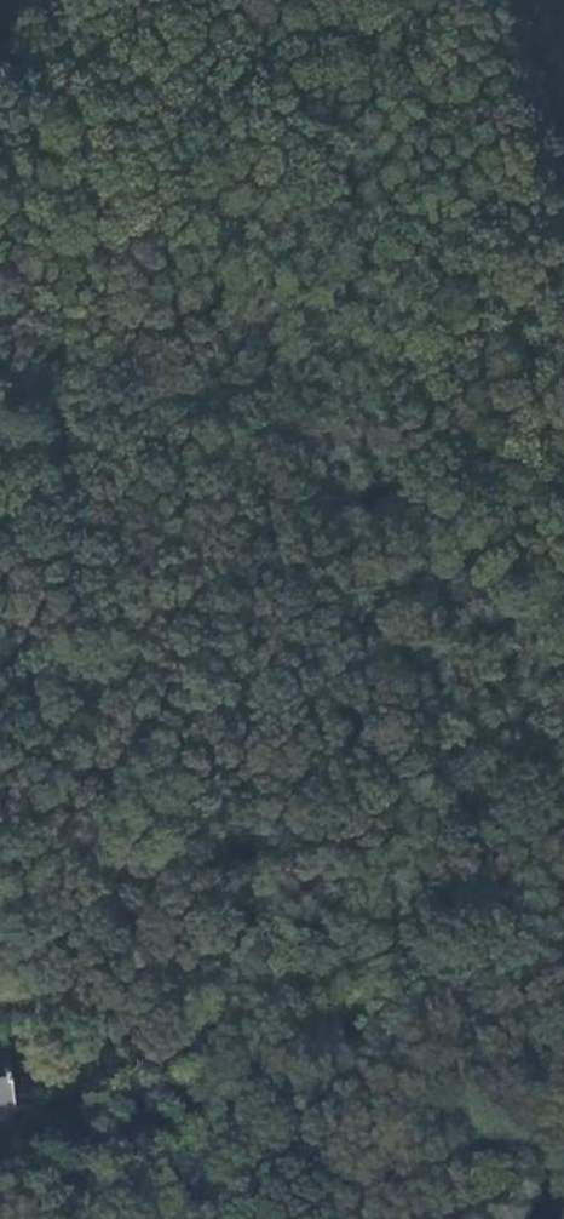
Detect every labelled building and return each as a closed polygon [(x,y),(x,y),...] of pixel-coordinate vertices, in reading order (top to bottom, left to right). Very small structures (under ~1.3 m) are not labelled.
[(15,1100),(7,1043),(0,1044),(0,1101),(15,1100)]
